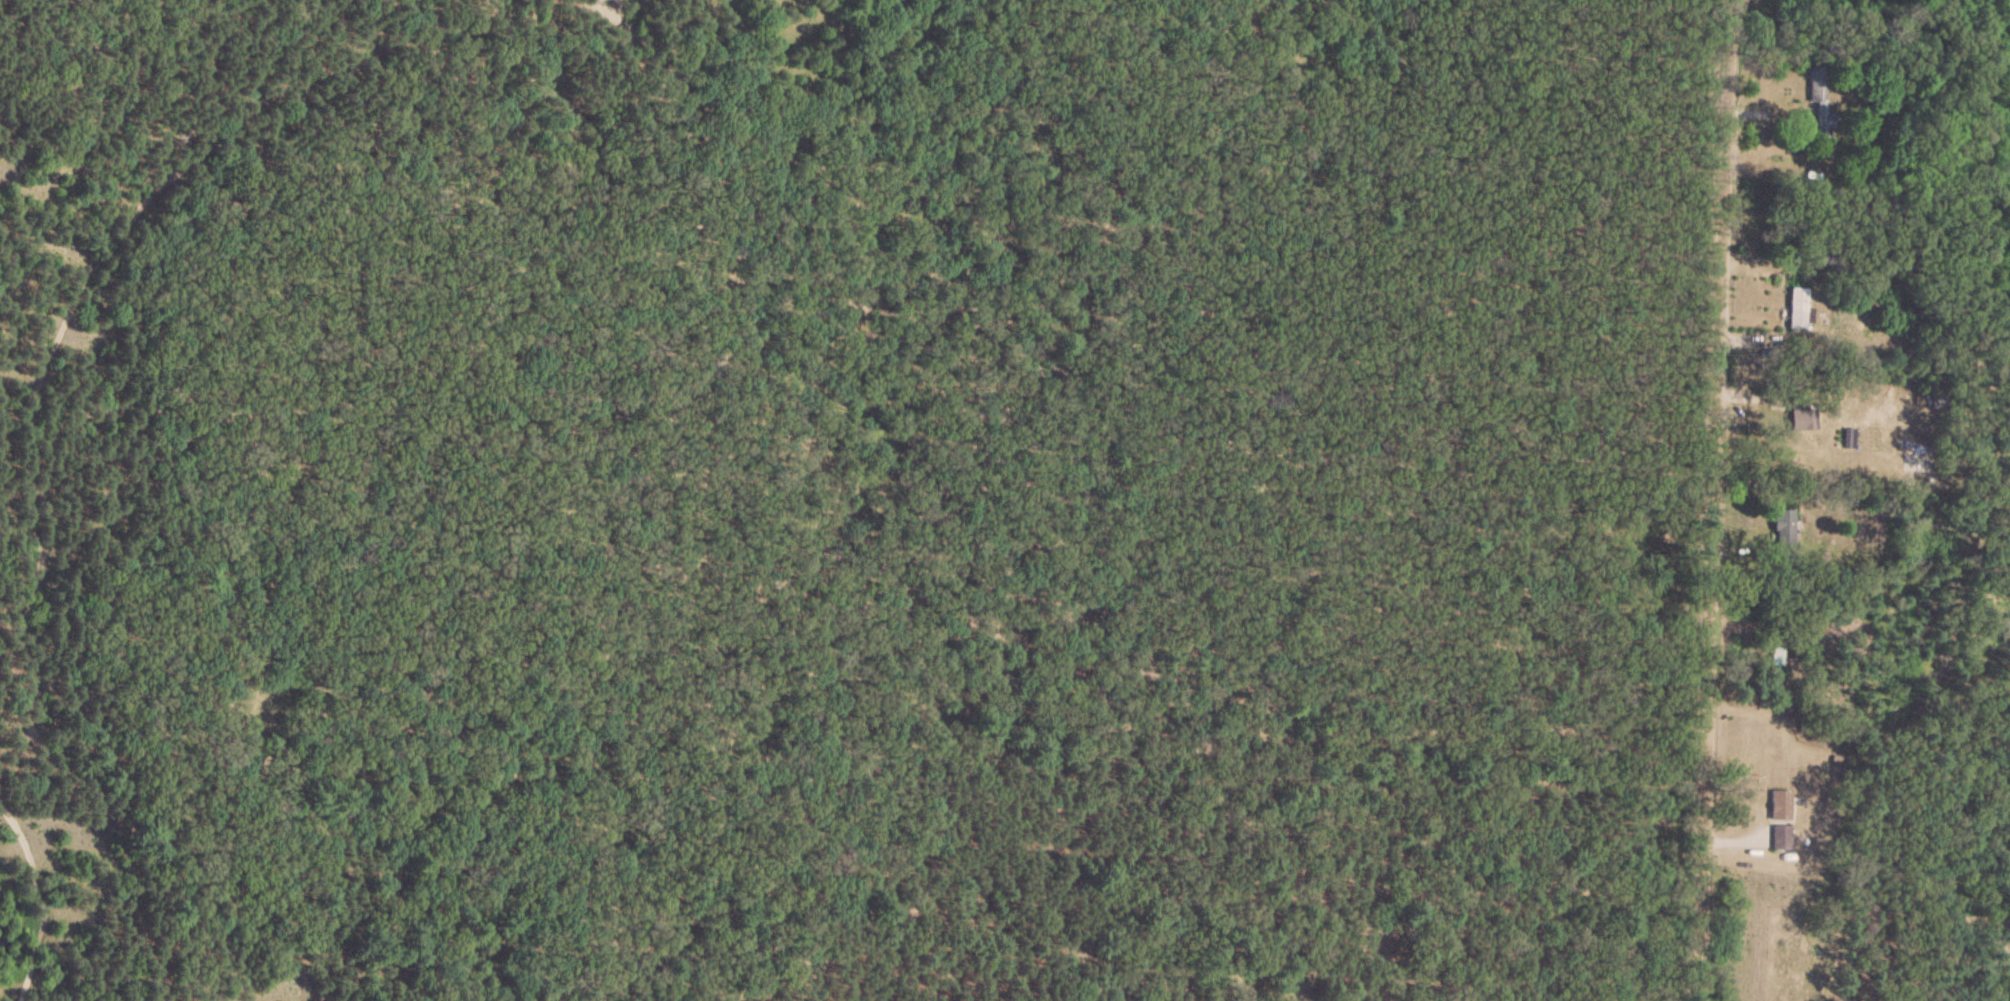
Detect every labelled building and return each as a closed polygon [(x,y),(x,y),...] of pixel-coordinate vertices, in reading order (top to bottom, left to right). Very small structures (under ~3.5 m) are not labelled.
[(1810,108),(1817,108),(1817,142),(1832,142),(1831,71),(1809,72),(1810,108)] [(1806,333),(1808,291),(1789,290),(1787,333),(1806,333)] [(1790,408),(1790,432),(1823,432),(1823,408),(1790,408)] [(1793,558),(1793,512),(1772,512),(1772,558),(1793,558)] [(1772,678),(1783,678),(1783,649),(1772,649),(1772,678)] [(1769,823),(1791,823),(1791,793),(1769,793),(1769,823)] [(1790,852),(1790,829),(1771,829),(1771,852),(1790,852)]
